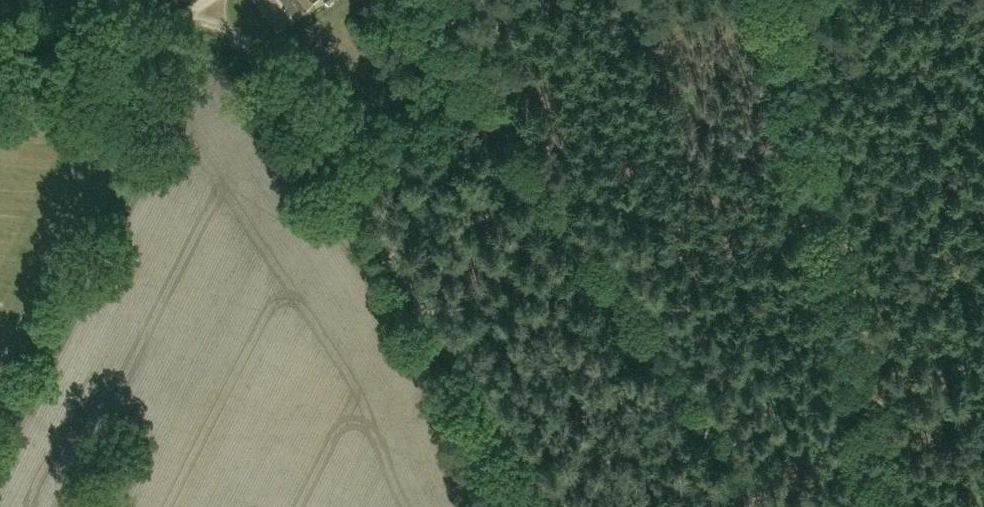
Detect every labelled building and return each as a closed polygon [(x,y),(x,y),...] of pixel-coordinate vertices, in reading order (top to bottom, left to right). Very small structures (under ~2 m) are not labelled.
[(313,5),(309,0),(255,0),(278,31),(313,5)]
